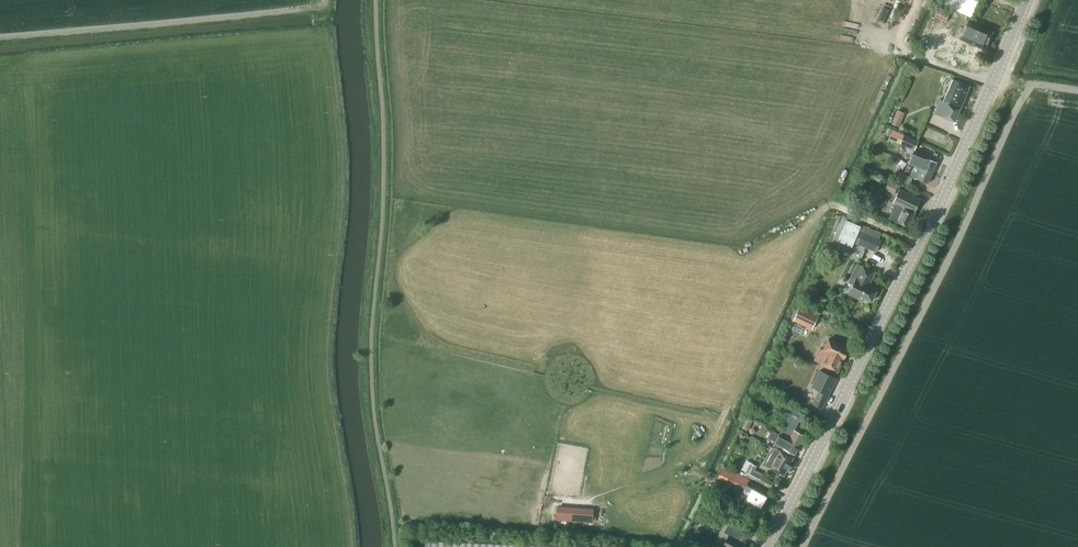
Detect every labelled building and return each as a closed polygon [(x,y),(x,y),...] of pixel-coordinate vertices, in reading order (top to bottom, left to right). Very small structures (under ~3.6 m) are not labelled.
[(971,12),(956,5),(946,1),(944,6),(969,17),(971,12)] [(960,40),(972,45),(979,48),(984,50),(989,40),(992,31),(968,21),(960,40)] [(961,44),(952,66),(969,73),(979,48),(972,45),(971,48),(961,44)] [(960,108),(969,86),(952,79),(943,100),(940,99),(934,113),(954,122),(960,108)] [(898,110),(894,118),(901,121),(904,113),(898,110)] [(890,136),(902,141),(905,135),(893,130),(890,136)] [(902,141),(901,144),(914,150),(918,141),(905,135),(902,141)] [(902,141),(890,136),(889,139),(901,144),(902,141)] [(912,156),(908,163),(932,173),(936,163),(926,158),(926,157),(913,152),(913,153),(912,156)] [(927,183),(932,173),(908,163),(905,170),(911,173),(910,176),(927,183)] [(899,185),(889,180),(885,190),(894,194),(899,185)] [(888,218),(896,222),(907,228),(914,212),(920,199),(899,189),(893,203),(895,204),(888,218)] [(865,248),(875,252),(881,240),(879,239),(881,234),(863,226),(859,234),(854,232),(857,223),(845,218),(841,227),(853,232),(851,237),(867,244),(865,248)] [(863,301),(865,297),(872,300),(878,288),(867,283),(869,279),(871,279),(874,272),(862,266),(849,294),(863,301)] [(810,306),(817,310),(821,301),(814,297),(810,306)] [(799,306),(793,320),(794,321),(811,329),(818,315),(801,307),(799,306)] [(827,352),(821,364),(837,371),(843,359),(844,360),(849,349),(828,339),(823,350),(827,352)] [(814,360),(821,364),(827,352),(823,350),(820,348),(814,360)] [(836,379),(821,372),(818,370),(810,388),(817,391),(811,403),(822,409),(836,379)] [(800,445),(805,436),(794,430),(799,421),(802,423),(806,415),(803,414),(793,409),(791,412),(787,410),(785,415),(788,417),(782,428),(779,434),(800,445)] [(779,434),(771,430),(767,438),(775,442),(773,446),(777,448),(779,446),(795,454),(800,445),(779,434)] [(783,475),(793,458),(774,448),(765,466),(770,468),(783,475)] [(745,472),(750,462),(746,460),(741,470),(745,472)] [(745,472),(743,475),(770,489),(773,482),(761,475),(756,472),(757,470),(755,469),(757,466),(750,462),(745,472)] [(724,467),(719,478),(725,481),(726,480),(730,470),(724,467)] [(749,481),(749,480),(730,470),(726,480),(744,489),(749,481)] [(763,504),(769,492),(749,481),(744,489),(743,492),(740,490),(734,502),(761,517),(767,506),(763,504)] [(751,519),(745,516),(741,524),(747,527),(751,519)] [(746,543),(741,540),(746,532),(732,524),(733,521),(728,518),(714,543),(721,546),(744,546),(746,543)]
